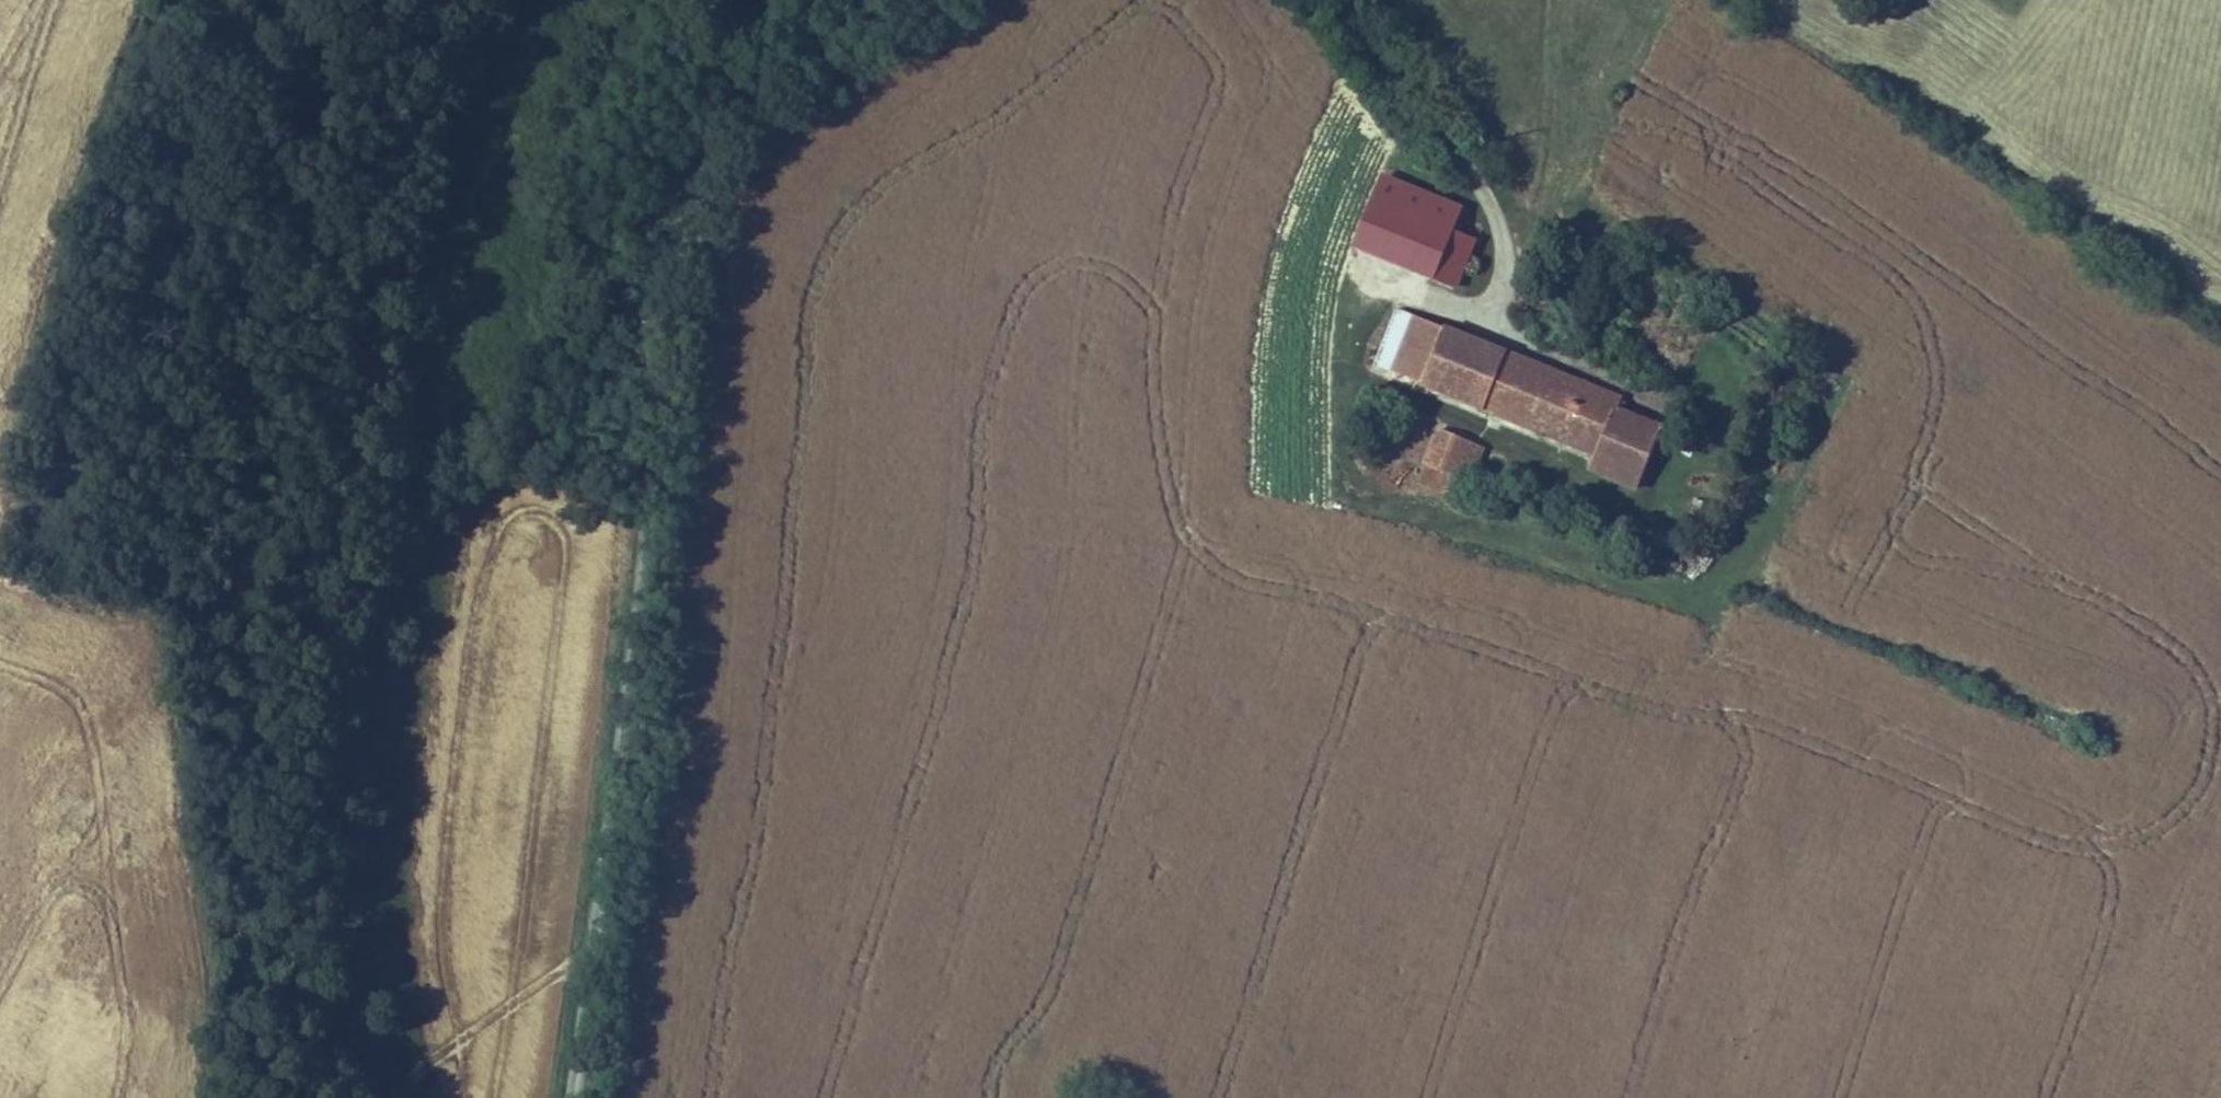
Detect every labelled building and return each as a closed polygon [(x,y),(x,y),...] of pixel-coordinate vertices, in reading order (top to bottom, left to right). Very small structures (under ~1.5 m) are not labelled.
[(1349,221),(1450,261),(1467,215),(1444,205),(1453,182),(1376,152),(1349,221)] [(1595,453),(1657,477),(1680,416),(1622,393),(1627,380),(1410,292),(1388,352),(1600,441),(1595,453)] [(1479,450),(1435,432),(1425,459),(1468,476),(1479,450)]
